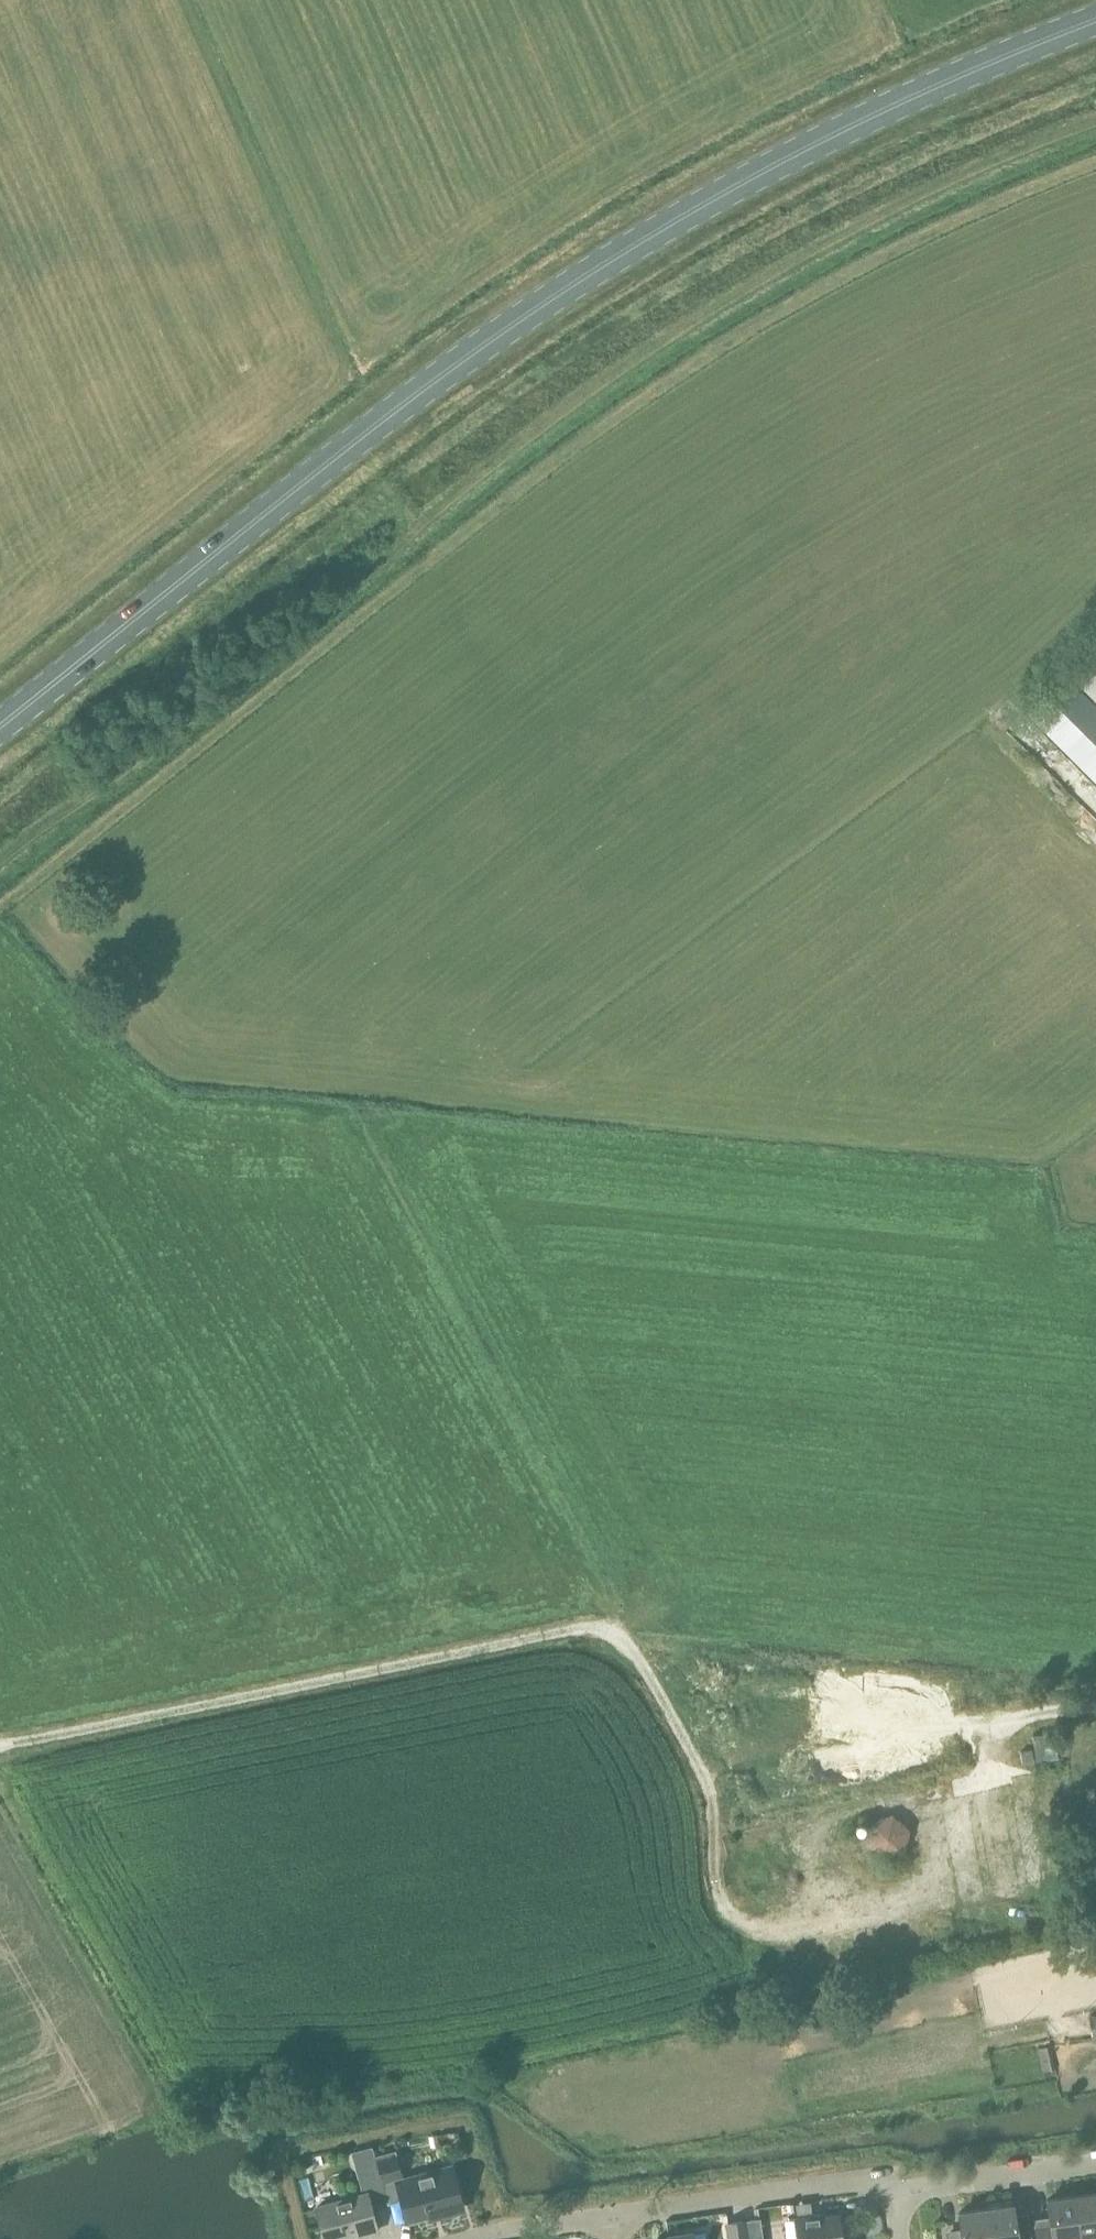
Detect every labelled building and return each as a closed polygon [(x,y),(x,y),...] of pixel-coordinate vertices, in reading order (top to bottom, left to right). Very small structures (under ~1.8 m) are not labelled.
[(1066,671),(1095,701),(1095,641),(1066,671)] [(1026,712),(1095,781),(1095,705),(1064,673),(1026,712)] [(1039,773),(1048,785),(1067,770),(1058,758),(1039,773)] [(1020,1751),(1022,1763),(1034,1761),(1032,1749),(1020,1751)] [(859,1856),(895,1857),(896,1818),(860,1817),(859,1856)] [(1084,2027),(1083,2012),(1057,2013),(1058,2028),(1084,2027)] [(376,2159),(384,2188),(399,2184),(408,2219),(440,2210),(441,2214),(463,2208),(451,2168),(403,2181),(396,2154),(376,2159)] [(376,2159),(375,2155),(354,2160),(358,2177),(362,2176),(367,2193),(317,2207),(326,2238),(332,2238),(357,2232),(358,2237),(377,2231),(371,2206),(388,2202),(384,2188),(376,2159)] [(1073,2196),(1079,2237),(1093,2235),(1094,2238),(1095,2238),(1095,2193),(1073,2196)] [(1079,2237),(1073,2196),(1047,2200),(1051,2225),(1035,2228),(1036,2238),(1062,2238),(1079,2237)] [(989,2238),(1032,2238),(1031,2233),(1018,2235),(1014,2204),(985,2208),(989,2238)] [(960,2238),(989,2238),(985,2208),(959,2212),(963,2238),(960,2238)] [(839,2214),(823,2216),(823,2214),(795,2218),(798,2238),(842,2238),(839,2214)] [(746,2219),(749,2238),(764,2238),(761,2217),(746,2219)] [(726,2222),(728,2238),(749,2238),(746,2220),(746,2219),(726,2222)]
